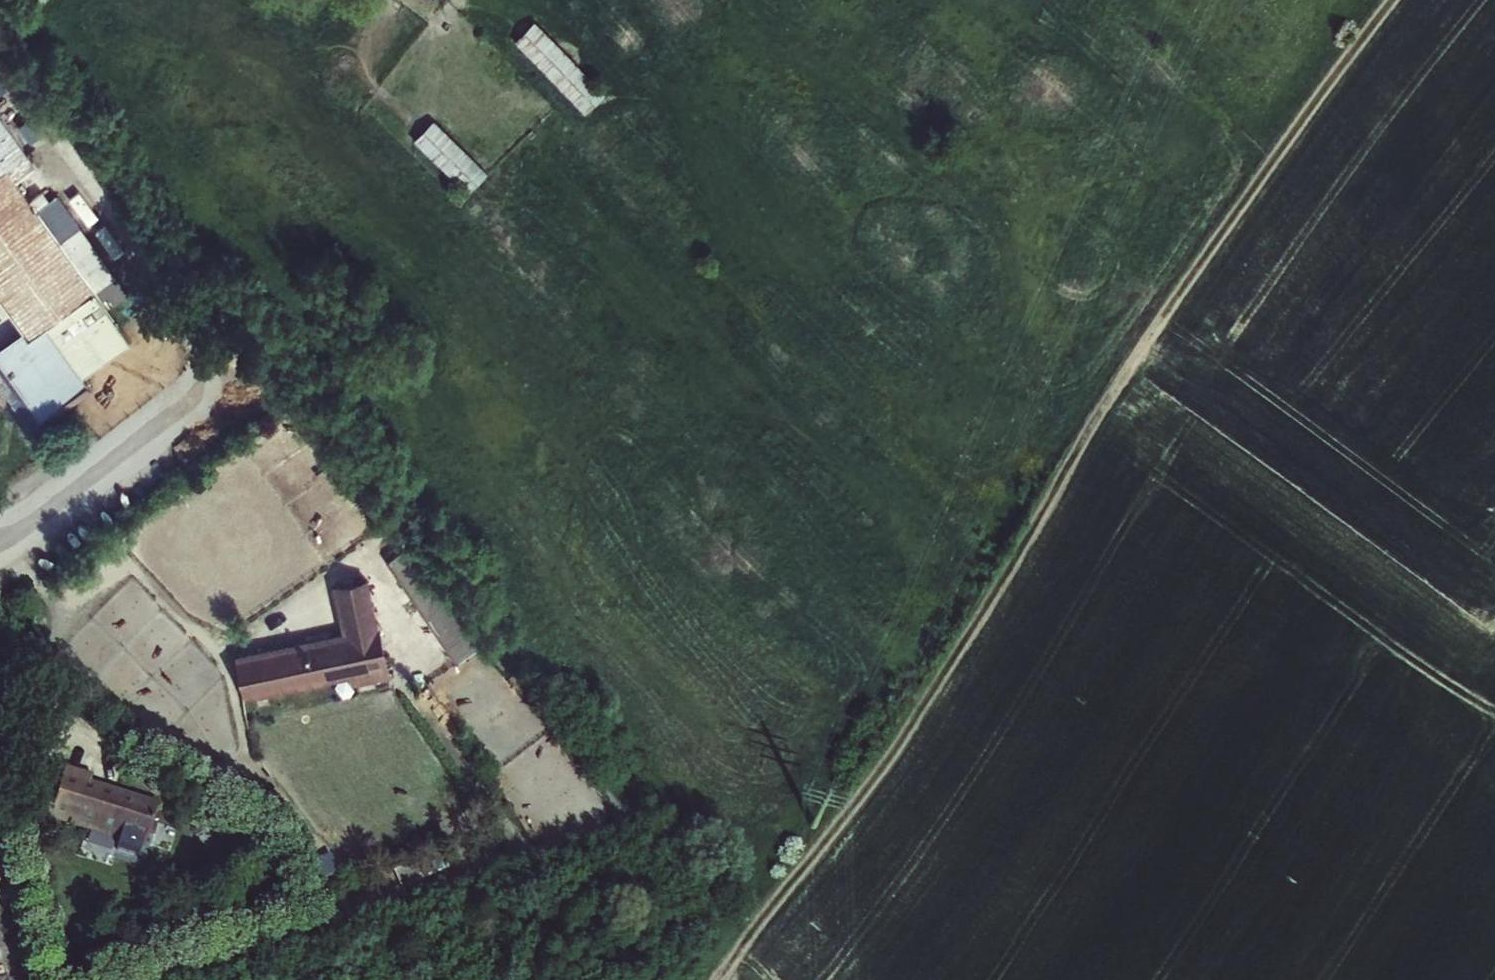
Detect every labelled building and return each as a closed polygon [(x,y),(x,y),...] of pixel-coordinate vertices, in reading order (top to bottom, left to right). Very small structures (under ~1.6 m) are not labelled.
[(537,19),(517,40),(590,110),(610,89),(537,19)] [(138,314),(145,309),(160,300),(146,281),(121,246),(100,262),(57,198),(78,184),(14,97),(0,108),(0,255),(30,299),(26,302),(63,352),(23,382),(56,428),(80,462),(98,449),(94,442),(140,410),(129,397),(178,364),(159,340),(138,314)] [(417,139),(474,189),(493,169),(436,118),(417,139)] [(25,392),(0,356),(0,378),(15,399),(25,392)] [(238,657),(245,696),(385,666),(367,580),(335,587),(345,634),(238,657)] [(145,845),(156,804),(58,771),(51,794),(32,789),(22,820),(47,828),(50,819),(120,841),(118,848),(139,853),(143,845),(145,845)]
